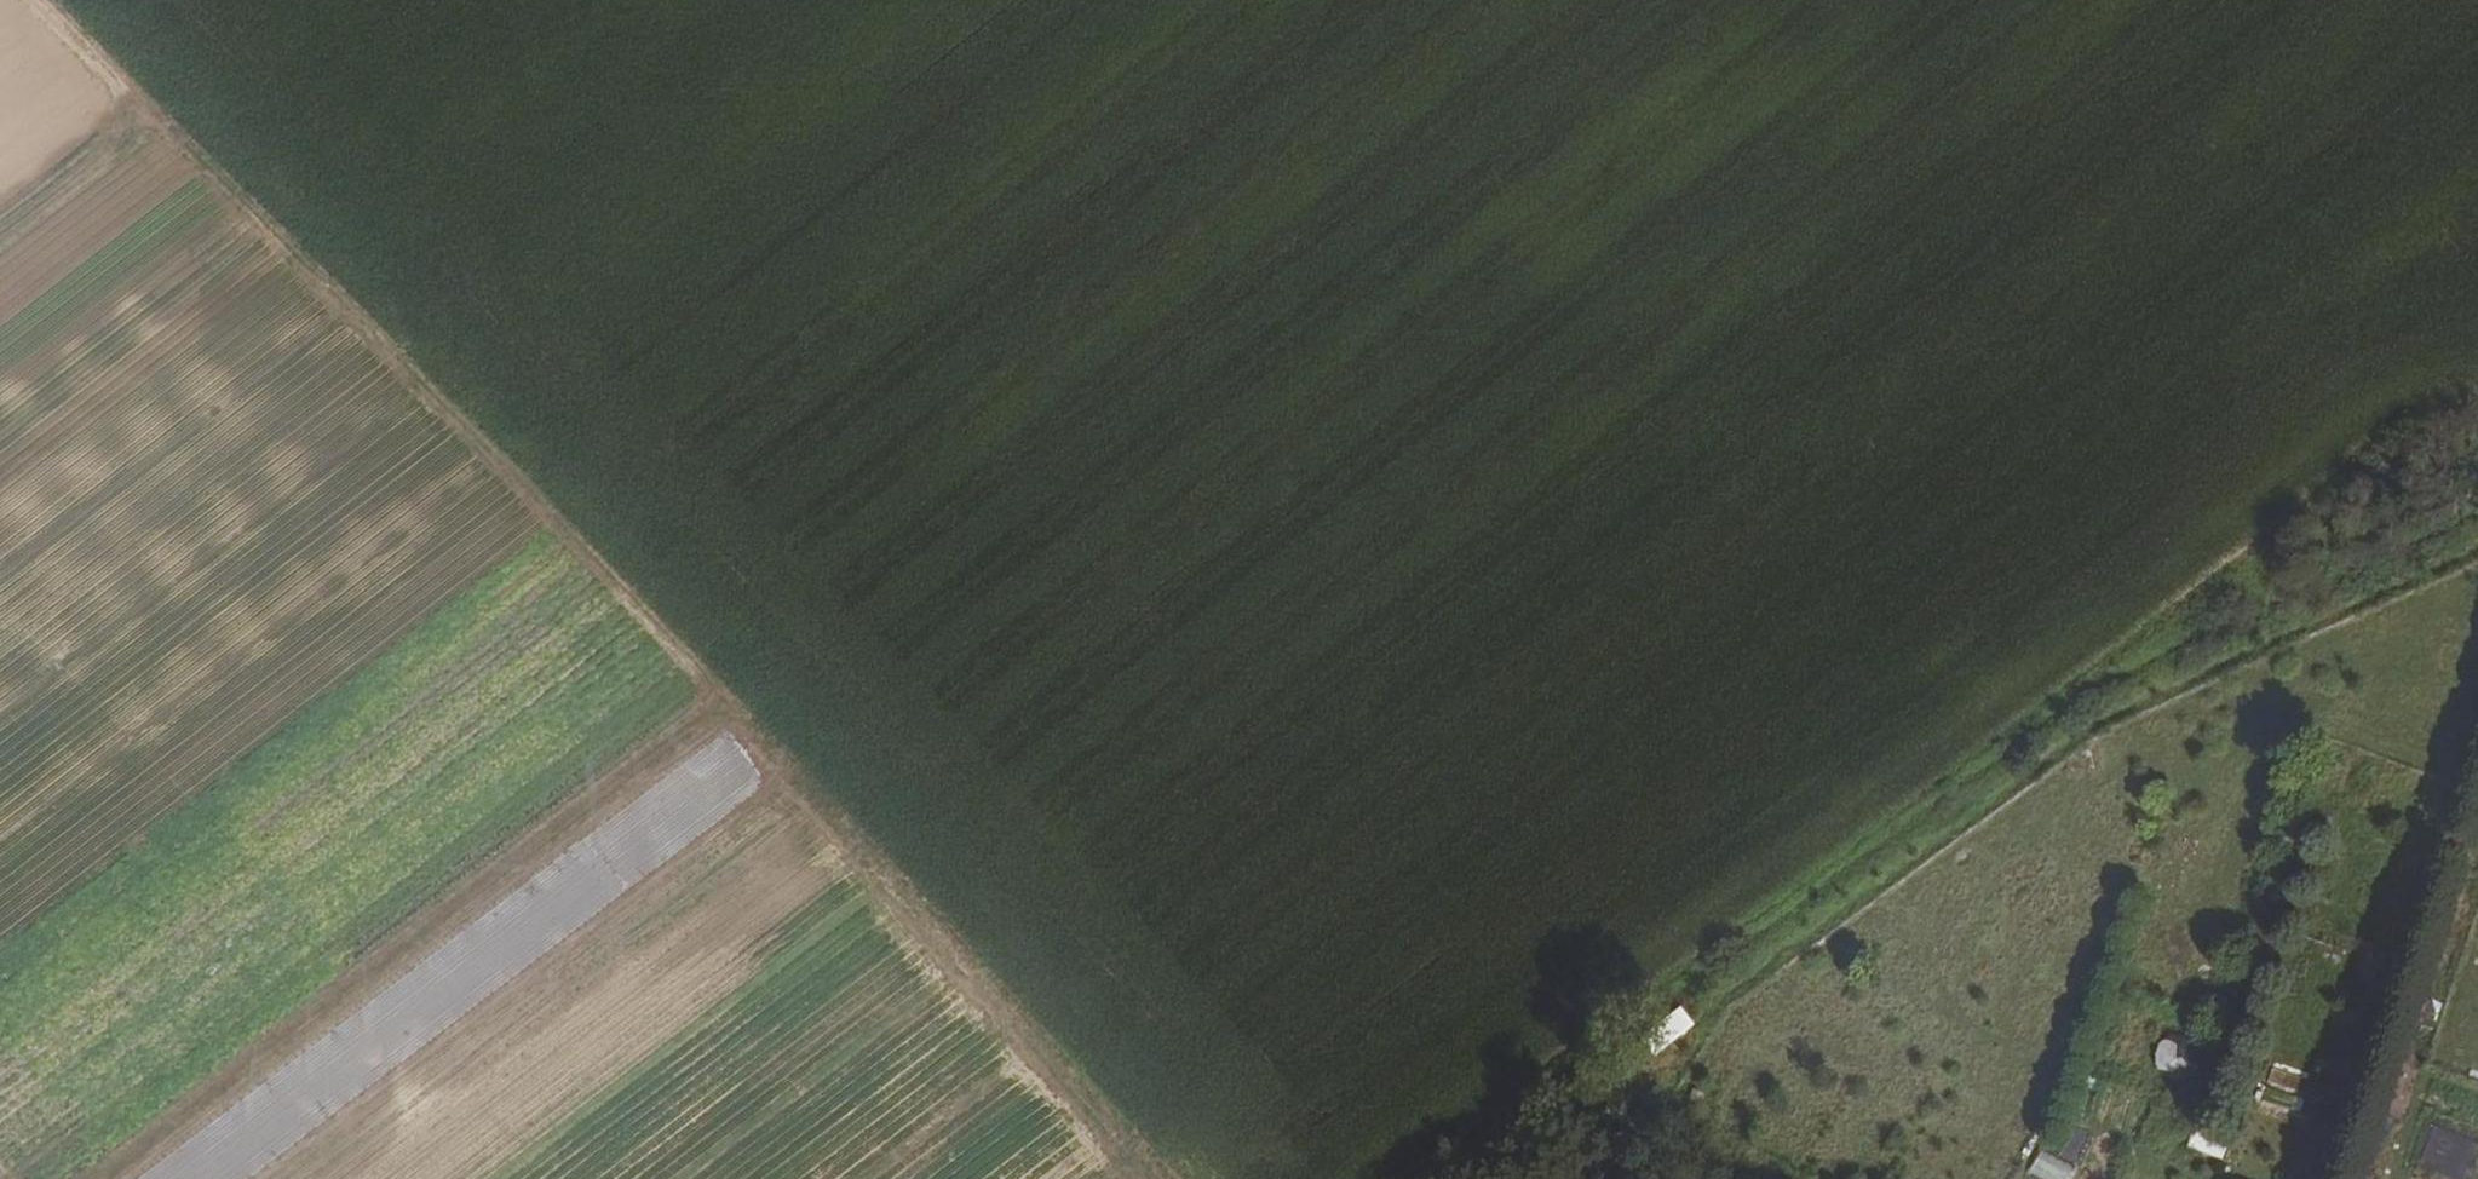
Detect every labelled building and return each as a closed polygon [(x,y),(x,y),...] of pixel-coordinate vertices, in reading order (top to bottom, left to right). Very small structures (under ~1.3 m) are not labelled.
[(2199,1121),(2190,1148),(2227,1160),(2236,1134),(2199,1121)] [(2452,1178),(2468,1178),(2477,1152),(2477,1139),(2437,1123),(2421,1168),(2452,1178)] [(2045,1178),(2075,1178),(2080,1170),(2043,1150),(2032,1172),(2045,1178)]
